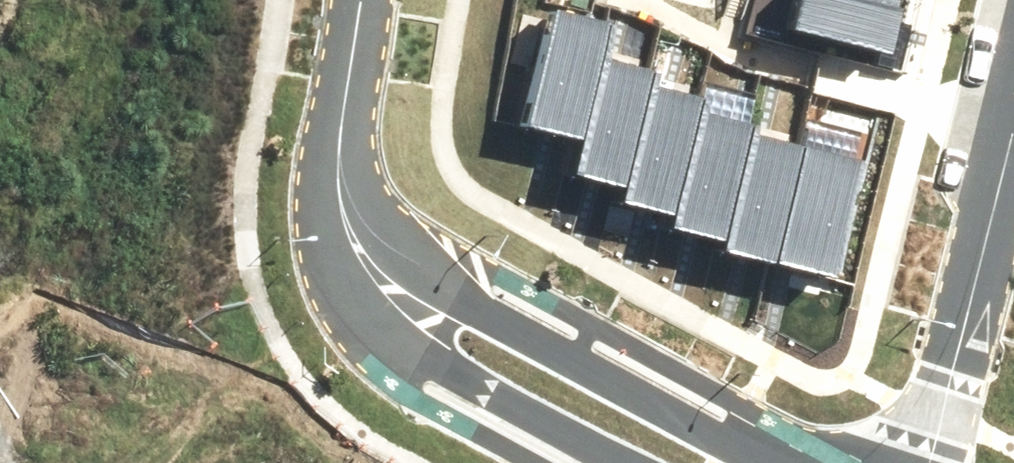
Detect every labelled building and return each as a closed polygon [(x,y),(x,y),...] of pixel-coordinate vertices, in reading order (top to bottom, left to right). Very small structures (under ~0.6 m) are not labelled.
[(794,23),(871,41),(881,0),(800,0),(794,23)] [(547,8),(515,117),(569,132),(589,58),(600,23),(547,8)] [(639,71),(589,58),(569,132),(561,164),(615,177),(635,87),(639,71)] [(689,99),(635,87),(615,177),(611,192),(667,205),(687,113),(689,99)] [(687,113),(667,205),(663,223),(712,234),(734,133),(737,123),(687,113)] [(734,133),(712,234),(710,246),(767,258),(791,147),(734,133)] [(845,159),(791,147),(767,258),(821,269),(845,159)]
